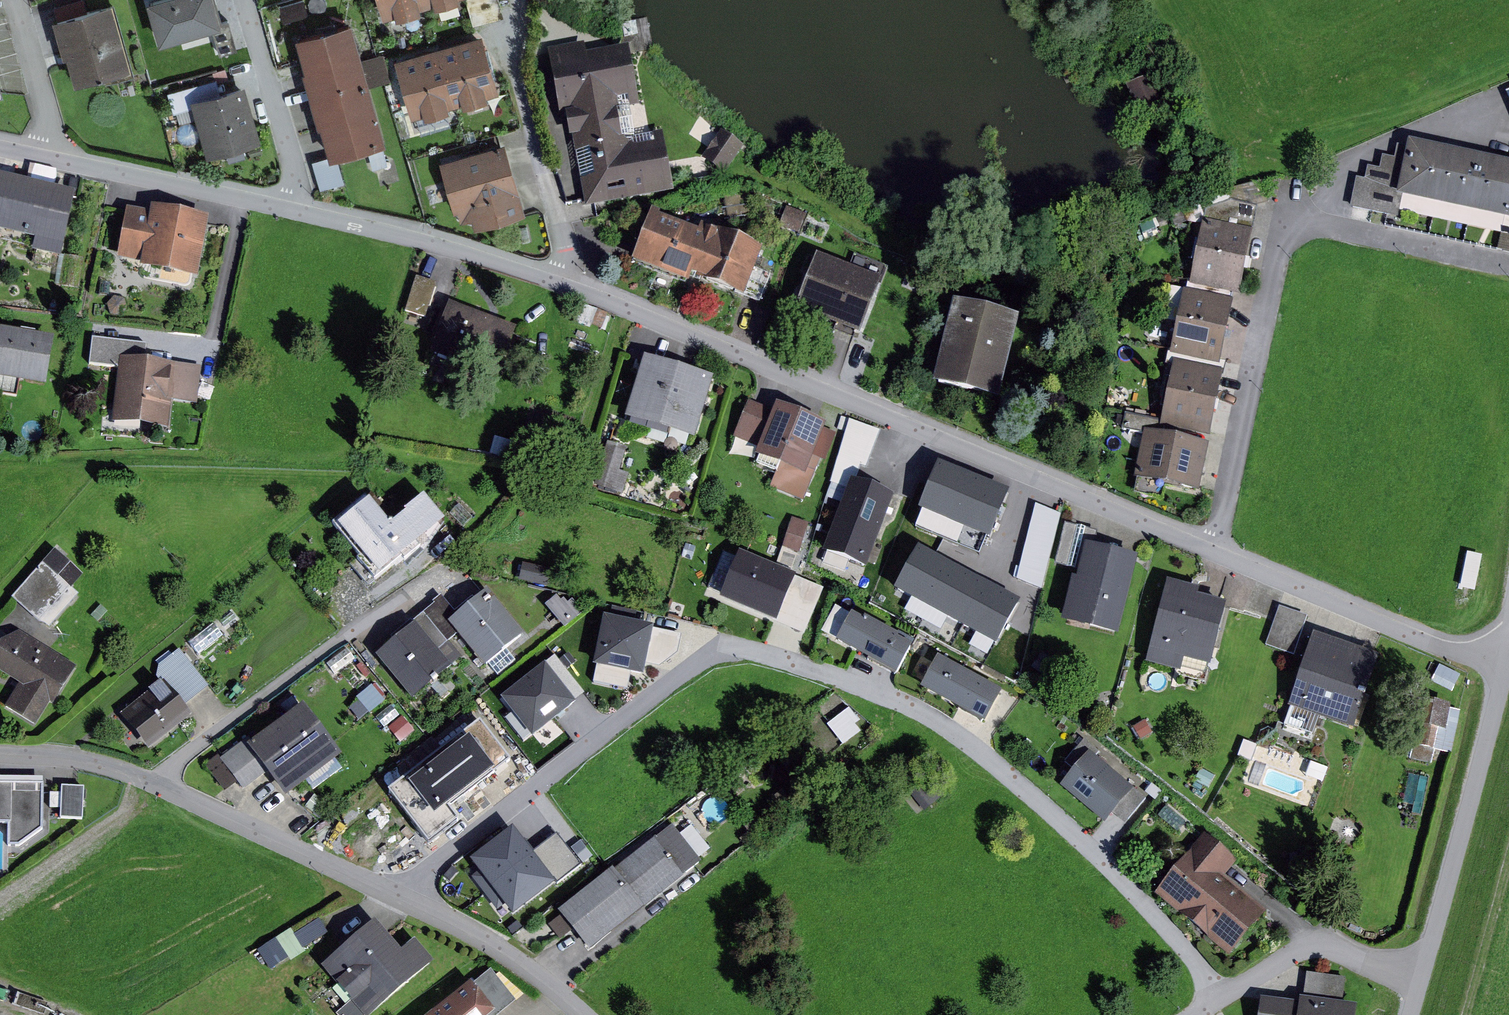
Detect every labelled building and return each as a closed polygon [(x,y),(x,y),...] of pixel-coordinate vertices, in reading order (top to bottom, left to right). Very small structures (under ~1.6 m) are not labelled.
[(68,53),(76,83),(131,68),(111,0),(53,16),(64,55),(68,53)] [(160,41),(215,25),(224,54),(241,49),(232,18),(224,20),(218,0),(148,0),(160,41)] [(386,17),(398,13),(399,16),(423,9),(423,6),(436,2),(438,6),(457,0),(381,0),(386,17)] [(297,34),(306,67),(303,68),(319,124),(323,123),(332,156),(387,141),(353,19),(297,34)] [(484,32),(397,58),(414,117),(427,113),(428,116),(452,109),(451,106),(465,101),(466,105),(490,98),(489,94),(501,91),(484,32)] [(576,135),(589,207),(675,192),(664,132),(636,137),(630,105),(642,103),(632,44),(590,51),(588,41),(552,47),(563,112),(568,112),(572,136),(576,135)] [(177,111),(197,105),(210,152),(262,137),(245,81),(223,87),(220,76),(171,90),(177,111)] [(748,146),(726,129),(706,155),(728,172),(748,146)] [(1413,138),(1411,145),(1402,143),(1399,157),(1388,155),(1385,167),(1373,164),(1371,178),(1363,176),(1356,206),(1403,216),(1404,208),(1473,223),(1476,210),(1508,217),(1508,158),(1413,138)] [(508,141),(443,159),(457,210),(462,209),(465,220),(475,217),(478,226),(528,212),(508,141)] [(0,173),(0,230),(38,238),(36,248),(62,254),(77,190),(0,173)] [(154,204),(152,211),(130,207),(122,257),(141,260),(140,266),(199,277),(210,214),(154,204)] [(663,211),(656,207),(635,257),(692,281),(694,274),(746,295),(766,248),(704,222),(700,230),(662,214),(663,211)] [(1210,218),(1195,283),(1242,293),(1257,229),(1210,218)] [(885,278),(820,253),(799,307),(864,333),(885,278)] [(419,277),(409,311),(430,317),(440,283),(419,277)] [(1188,288),(1175,352),(1225,363),(1238,299),(1188,288)] [(1022,317),(956,300),(934,383),(1000,400),(1022,317)] [(452,301),(433,351),(502,376),(521,326),(452,301)] [(47,385),(55,336),(0,327),(0,377),(47,385)] [(92,363),(122,367),(115,422),(172,429),(175,399),(201,402),(206,365),(148,358),(150,343),(96,337),(92,363)] [(647,356),(628,417),(697,438),(716,377),(647,356)] [(1228,369),(1179,359),(1165,424),(1214,435),(1228,369)] [(781,472),(775,486),(808,500),(826,457),(830,459),(841,433),(827,428),(830,423),(779,402),(776,409),(753,399),(737,438),(762,448),(759,456),(763,457),(760,463),(781,472)] [(1163,420),(1129,413),(1126,428),(1148,432),(1138,477),(1203,490),(1213,443),(1161,431),(1163,420)] [(854,479),(860,481),(866,465),(871,467),(885,430),(853,418),(834,481),(851,487),(854,479)] [(630,447),(611,441),(599,483),(628,491),(633,474),(623,471),(630,447)] [(940,452),(915,512),(959,530),(954,542),(980,553),(985,541),(988,542),(1012,481),(940,452)] [(827,552),(869,567),(896,494),(860,481),(854,479),(851,487),(827,552)] [(375,490),(333,523),(377,578),(404,556),(447,521),(425,494),(396,517),(375,490)] [(812,522),(796,517),(787,547),(803,552),(812,522)] [(447,521),(404,556),(411,566),(426,551),(438,564),(464,540),(447,521)] [(1083,569),(1081,578),(1075,577),(1065,621),(1123,634),(1141,555),(1099,546),(1103,529),(1069,522),(1059,563),(1083,569)] [(927,548),(904,588),(1000,642),(1023,601),(927,548)] [(56,549),(15,598),(51,629),(81,595),(74,589),(86,574),(56,549)] [(809,634),(829,587),(742,550),(722,597),(809,634)] [(1473,611),(1482,554),(1464,551),(1455,608),(1473,611)] [(557,570),(526,562),(522,579),(553,587),(557,570)] [(1185,672),(1186,666),(1209,672),(1212,663),(1215,664),(1230,604),(1202,597),(1204,588),(1171,580),(1150,663),(1185,672)] [(491,588),(461,613),(445,594),(394,635),(397,639),(376,656),(413,701),(466,657),(453,641),(461,634),(487,666),(528,633),(491,588)] [(563,591),(547,604),(565,626),(581,613),(563,591)] [(1318,735),(1325,716),(1359,728),(1384,656),(1307,629),(1312,616),(1284,606),(1271,646),(1308,659),(1292,705),(1295,706),(1288,725),(1318,735)] [(855,612),(840,641),(901,673),(916,644),(855,612)] [(656,625),(606,615),(595,665),(646,675),(656,625)] [(8,707),(39,725),(54,700),(58,703),(80,665),(22,631),(2,643),(0,646),(0,672),(22,685),(8,707)] [(353,648),(331,663),(338,673),(360,658),(353,648)] [(589,693),(558,654),(504,697),(535,736),(589,693)] [(941,655),(923,687),(988,723),(1006,691),(941,655)] [(141,707),(128,718),(150,746),(202,705),(196,697),(207,688),(188,666),(177,676),(179,678),(169,686),(166,681),(138,704),(141,707)] [(1426,701),(1416,758),(1436,762),(1439,750),(1456,753),(1464,708),(1426,701)] [(220,752),(207,762),(229,791),(241,782),(246,789),(267,773),(287,798),(343,754),(304,703),(247,747),(244,743),(225,758),(220,752)] [(853,707),(833,724),(849,744),(864,732),(859,726),(865,721),(853,707)] [(406,717),(393,728),(405,741),(417,730),(406,717)] [(512,759),(483,719),(388,789),(429,844),(459,821),(448,806),(512,759)] [(1078,769),(1063,788),(1109,825),(1138,788),(1101,758),(1107,751),(1090,737),(1069,763),(1078,769)] [(0,777),(0,821),(18,821),(18,844),(30,844),(51,827),(51,777),(0,777)] [(64,819),(85,819),(85,784),(64,785),(64,819)] [(615,867),(559,911),(591,952),(647,908),(645,906),(705,859),(703,856),(714,847),(696,825),(684,834),(676,823),(617,870),(615,867)] [(477,857),(519,913),(561,882),(519,826),(477,857)] [(1159,892),(1234,955),(1271,911),(1228,875),(1241,859),(1209,832),(1159,892)] [(404,951),(377,921),(323,967),(365,1014),(375,1014),(437,961),(418,939),(404,951)] [(271,969),(304,948),(292,928),(258,948),(271,969)] [(430,1014),(502,1014),(520,1000),(495,968),(474,985),(471,982),(430,1014)] [(1360,1003),(1305,997),(1304,1002),(1265,998),(1264,1014),(1359,1014),(1360,1003)]
